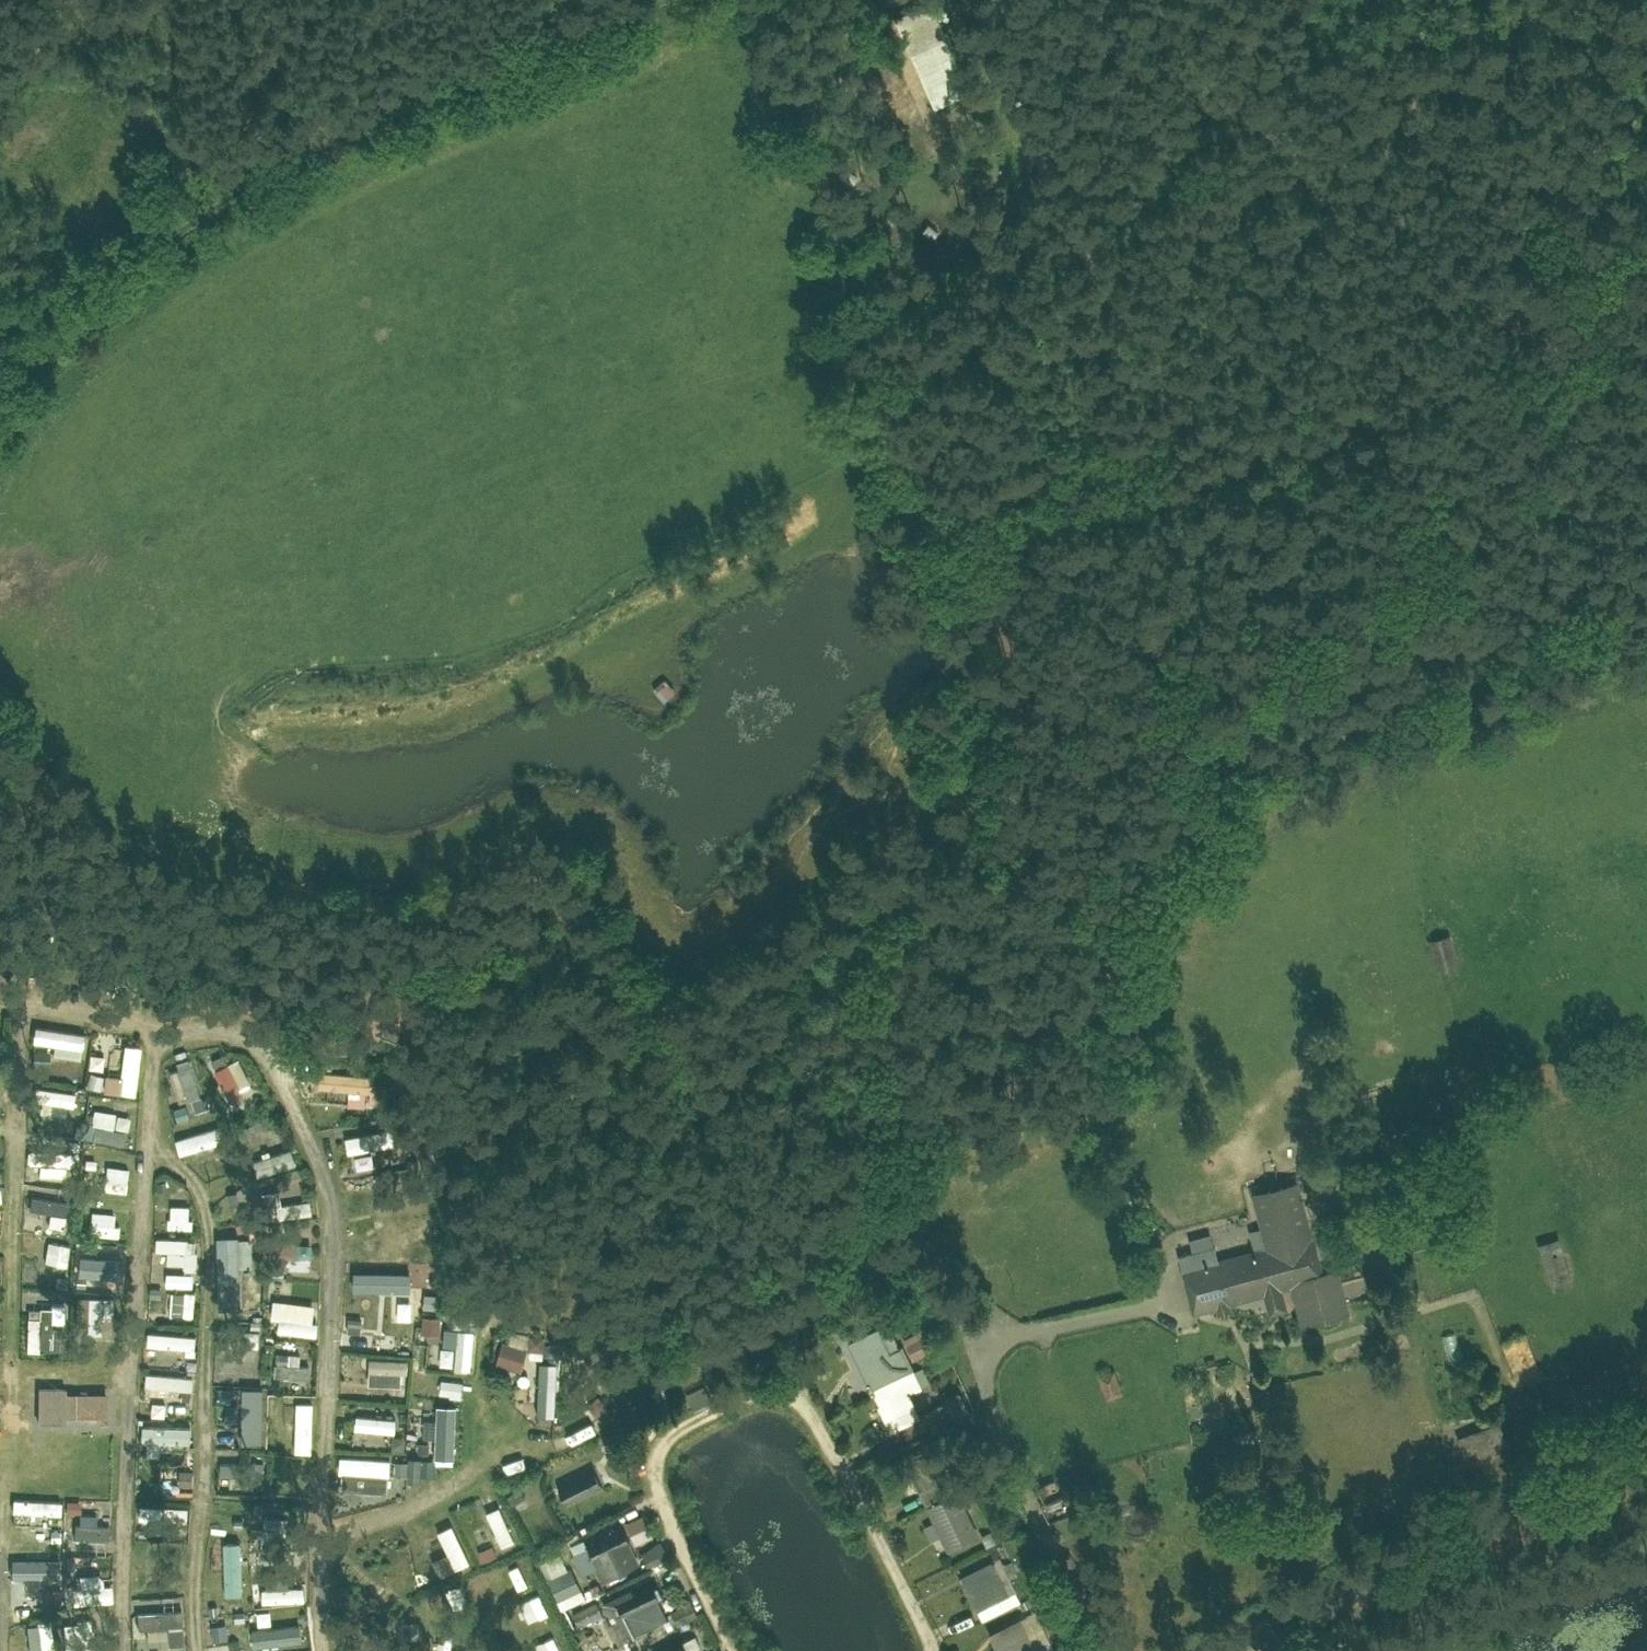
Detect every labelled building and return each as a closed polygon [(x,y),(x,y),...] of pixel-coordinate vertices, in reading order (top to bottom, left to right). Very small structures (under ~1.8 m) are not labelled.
[(931,3),(897,17),(935,107),(969,93),(931,3)] [(1430,939),(1435,968),(1458,964),(1452,935),(1430,939)] [(33,1028),(32,1042),(53,1043),(52,1055),(82,1057),(83,1030),(33,1028)] [(103,1075),(103,1093),(140,1094),(141,1044),(121,1044),(121,1075),(103,1075)] [(214,1068),(229,1101),(254,1090),(240,1057),(214,1068)] [(183,1115),(204,1111),(194,1061),(173,1066),(183,1115)] [(71,1118),(73,1091),(35,1088),(34,1101),(43,1102),(42,1115),(71,1118)] [(123,1143),(123,1131),(116,1130),(117,1111),(94,1110),(93,1142),(123,1143)] [(245,1134),(264,1126),(259,1117),(241,1125),(245,1134)] [(394,1129),(346,1137),(348,1152),(396,1145),(394,1129)] [(206,1130),(175,1140),(180,1155),(211,1145),(206,1130)] [(258,1177),(298,1164),(292,1147),(252,1160),(258,1177)] [(76,1163),(76,1151),(28,1151),(28,1162),(76,1163)] [(1301,1186),(1263,1196),(1275,1248),(1217,1262),(1192,1268),(1202,1312),(1300,1288),(1310,1327),(1363,1314),(1353,1276),(1354,1276),(1342,1267),(1325,1271),(1301,1186)] [(265,1192),(266,1216),(284,1215),(282,1191),(265,1192)] [(50,1212),(48,1225),(64,1228),(69,1201),(30,1194),(28,1208),(50,1212)] [(285,1204),(287,1217),(314,1212),(312,1200),(285,1204)] [(172,1227),(191,1226),(190,1204),(171,1204),(172,1227)] [(118,1235),(118,1212),(91,1212),(91,1235),(118,1235)] [(216,1235),(219,1308),(242,1307),(238,1234),(216,1235)] [(1212,1237),(1178,1245),(1185,1270),(1192,1268),(1217,1262),(1212,1237)] [(1561,1237),(1539,1243),(1550,1290),(1572,1285),(1561,1237)] [(167,1251),(167,1265),(200,1265),(199,1238),(156,1238),(156,1251),(167,1251)] [(270,1240),(270,1268),(311,1268),(311,1241),(270,1240)] [(68,1266),(71,1244),(47,1241),(45,1264),(68,1266)] [(123,1258),(76,1258),(76,1276),(122,1277),(123,1258)] [(167,1271),(166,1283),(195,1286),(196,1275),(167,1271)] [(171,1291),(170,1315),(195,1315),(196,1291),(171,1291)] [(77,1296),(77,1327),(86,1327),(86,1297),(77,1296)] [(96,1332),(96,1297),(88,1297),(88,1332),(96,1332)] [(319,1335),(320,1321),(312,1321),(313,1302),(273,1299),(272,1318),(279,1318),(278,1332),(319,1335)] [(65,1323),(65,1300),(30,1302),(30,1316),(38,1316),(38,1324),(65,1323)] [(442,1333),(442,1315),(422,1315),(422,1333),(442,1333)] [(27,1351),(38,1351),(38,1317),(27,1318),(27,1351)] [(444,1344),(456,1344),(455,1367),(475,1368),(476,1327),(444,1327),(444,1344)] [(884,1327),(854,1341),(897,1429),(926,1415),(914,1390),(929,1383),(910,1345),(896,1352),(884,1327)] [(263,1344),(262,1329),(229,1331),(230,1345),(263,1344)] [(147,1345),(198,1352),(200,1337),(149,1330),(147,1345)] [(502,1339),(496,1363),(522,1370),(529,1346),(502,1339)] [(453,1365),(455,1347),(442,1345),(440,1364),(453,1365)] [(311,1378),(312,1365),(302,1365),(302,1354),(278,1353),(278,1378),(311,1378)] [(409,1373),(410,1358),(369,1357),(368,1385),(402,1386),(402,1372),(409,1373)] [(538,1413),(555,1413),(557,1360),(540,1360),(538,1413)] [(195,1389),(196,1376),(146,1373),(145,1386),(195,1389)] [(1119,1374),(1100,1379),(1106,1399),(1125,1394),(1119,1374)] [(107,1419),(107,1392),(65,1391),(65,1386),(36,1386),(36,1419),(107,1419)] [(241,1387),(241,1442),(264,1442),(264,1388),(241,1387)] [(295,1452),(314,1452),(315,1402),(296,1401),(295,1452)] [(434,1457),(455,1458),(456,1404),(435,1404),(434,1457)] [(399,1430),(399,1416),(356,1416),(356,1431),(399,1430)] [(141,1425),(141,1442),(193,1443),(193,1425),(141,1425)] [(1498,1425),(1460,1438),(1473,1484),(1514,1469),(1498,1425)] [(929,1508),(965,1490),(959,1475),(950,1479),(936,1449),(907,1463),(929,1508)] [(389,1490),(390,1457),(341,1456),(340,1490),(389,1490)] [(555,1483),(566,1506),(602,1489),(591,1466),(555,1483)] [(1060,1481),(1038,1487),(1045,1515),(1058,1512),(1055,1503),(1065,1500),(1060,1481)] [(965,1490),(929,1508),(949,1550),(978,1537),(969,1519),(977,1515),(965,1490)] [(12,1513),(64,1513),(64,1500),(12,1500),(12,1513)] [(499,1503),(484,1511),(502,1546),(517,1539),(499,1503)] [(158,1504),(156,1518),(188,1522),(190,1508),(158,1504)] [(254,1534),(271,1538),(277,1510),(260,1506),(254,1534)] [(78,1539),(111,1539),(111,1514),(78,1514),(78,1539)] [(432,1558),(439,1575),(471,1561),(454,1522),(437,1530),(447,1551),(432,1558)] [(586,1543),(604,1580),(638,1564),(621,1527),(586,1543)] [(223,1542),(225,1594),(245,1594),(243,1541),(223,1542)] [(656,1547),(642,1552),(648,1566),(661,1560),(656,1547)] [(562,1551),(540,1562),(552,1588),(574,1577),(562,1551)] [(11,1560),(12,1591),(37,1590),(37,1600),(67,1599),(67,1603),(114,1601),(113,1585),(65,1587),(63,1557),(11,1560)] [(998,1557),(965,1572),(983,1609),(1016,1593),(998,1557)] [(523,1564),(512,1567),(520,1589),(530,1586),(523,1564)] [(302,1570),(263,1573),(265,1602),(304,1599),(302,1570)] [(562,1608),(586,1598),(577,1578),(553,1588),(562,1608)] [(650,1583),(602,1602),(611,1625),(618,1641),(665,1622),(650,1583)] [(138,1627),(169,1626),(169,1643),(186,1642),(185,1609),(137,1612),(138,1627)] [(998,1632),(1007,1650),(1041,1650),(1044,1650),(1028,1617),(998,1632)] [(64,1625),(65,1650),(96,1650),(94,1623),(64,1625)] [(304,1642),(302,1625),(251,1628),(253,1645),(304,1642)] [(611,1625),(581,1637),(587,1650),(622,1650),(618,1641),(611,1625)] [(436,1650),(439,1650),(458,1650),(465,1638),(447,1629),(436,1650)] [(660,1650),(686,1650),(681,1641),(660,1650)]
